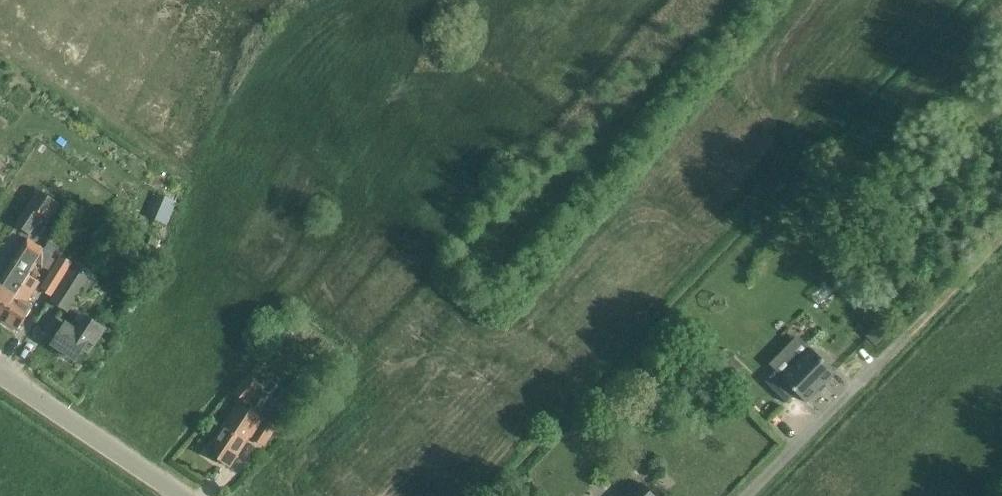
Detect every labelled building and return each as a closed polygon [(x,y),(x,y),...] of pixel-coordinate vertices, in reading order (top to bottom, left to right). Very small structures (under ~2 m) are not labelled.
[(49,220),(60,204),(39,190),(15,224),(31,235),(43,216),(49,220)] [(0,284),(0,318),(2,320),(30,277),(29,276),(31,272),(30,272),(36,263),(43,252),(44,249),(28,238),(12,265),(0,284)] [(44,249),(43,252),(51,258),(58,247),(49,241),(44,249)] [(43,252),(36,263),(38,264),(49,270),(55,260),(51,258),(43,252)] [(47,281),(59,288),(72,267),(60,259),(47,281)] [(72,267),(59,288),(51,301),(68,312),(93,273),(76,262),(72,267)] [(30,277),(2,320),(17,330),(32,306),(27,302),(39,283),(30,277)] [(77,330),(67,323),(68,322),(57,315),(48,329),(59,336),(53,345),(76,360),(89,341),(95,345),(104,329),(86,317),(77,330)] [(776,371),(766,382),(787,403),(797,393),(806,402),(836,373),(811,349),(783,377),(776,371)] [(247,375),(233,392),(234,393),(246,402),(260,386),(247,375)] [(300,381),(270,418),(283,428),(313,391),(300,381)] [(230,418),(208,451),(231,466),(250,438),(263,418),(240,403),(230,418)] [(638,483),(625,495),(651,495),(638,483)]
